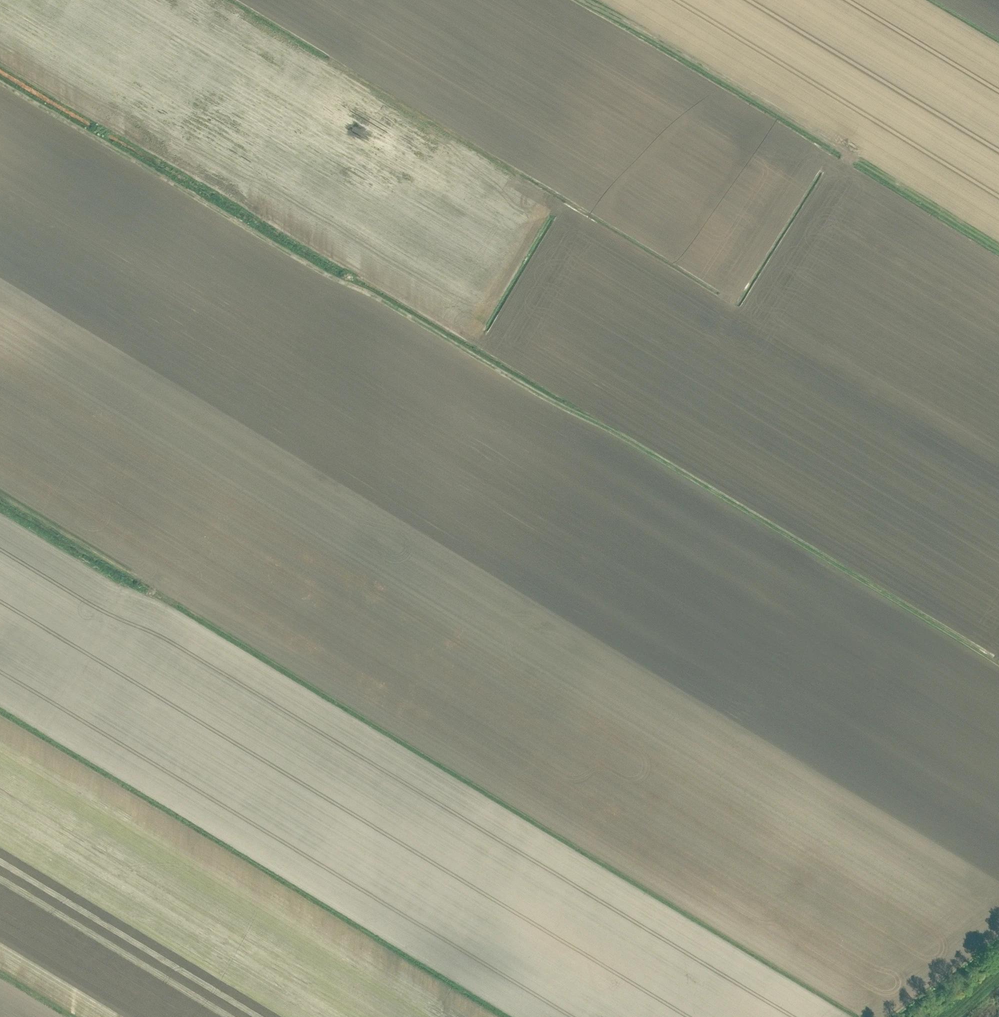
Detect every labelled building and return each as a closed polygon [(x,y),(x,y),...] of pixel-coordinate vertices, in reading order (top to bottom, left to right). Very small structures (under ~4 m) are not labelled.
[(273,439),(283,444),(286,437),(276,433),(273,439)]
